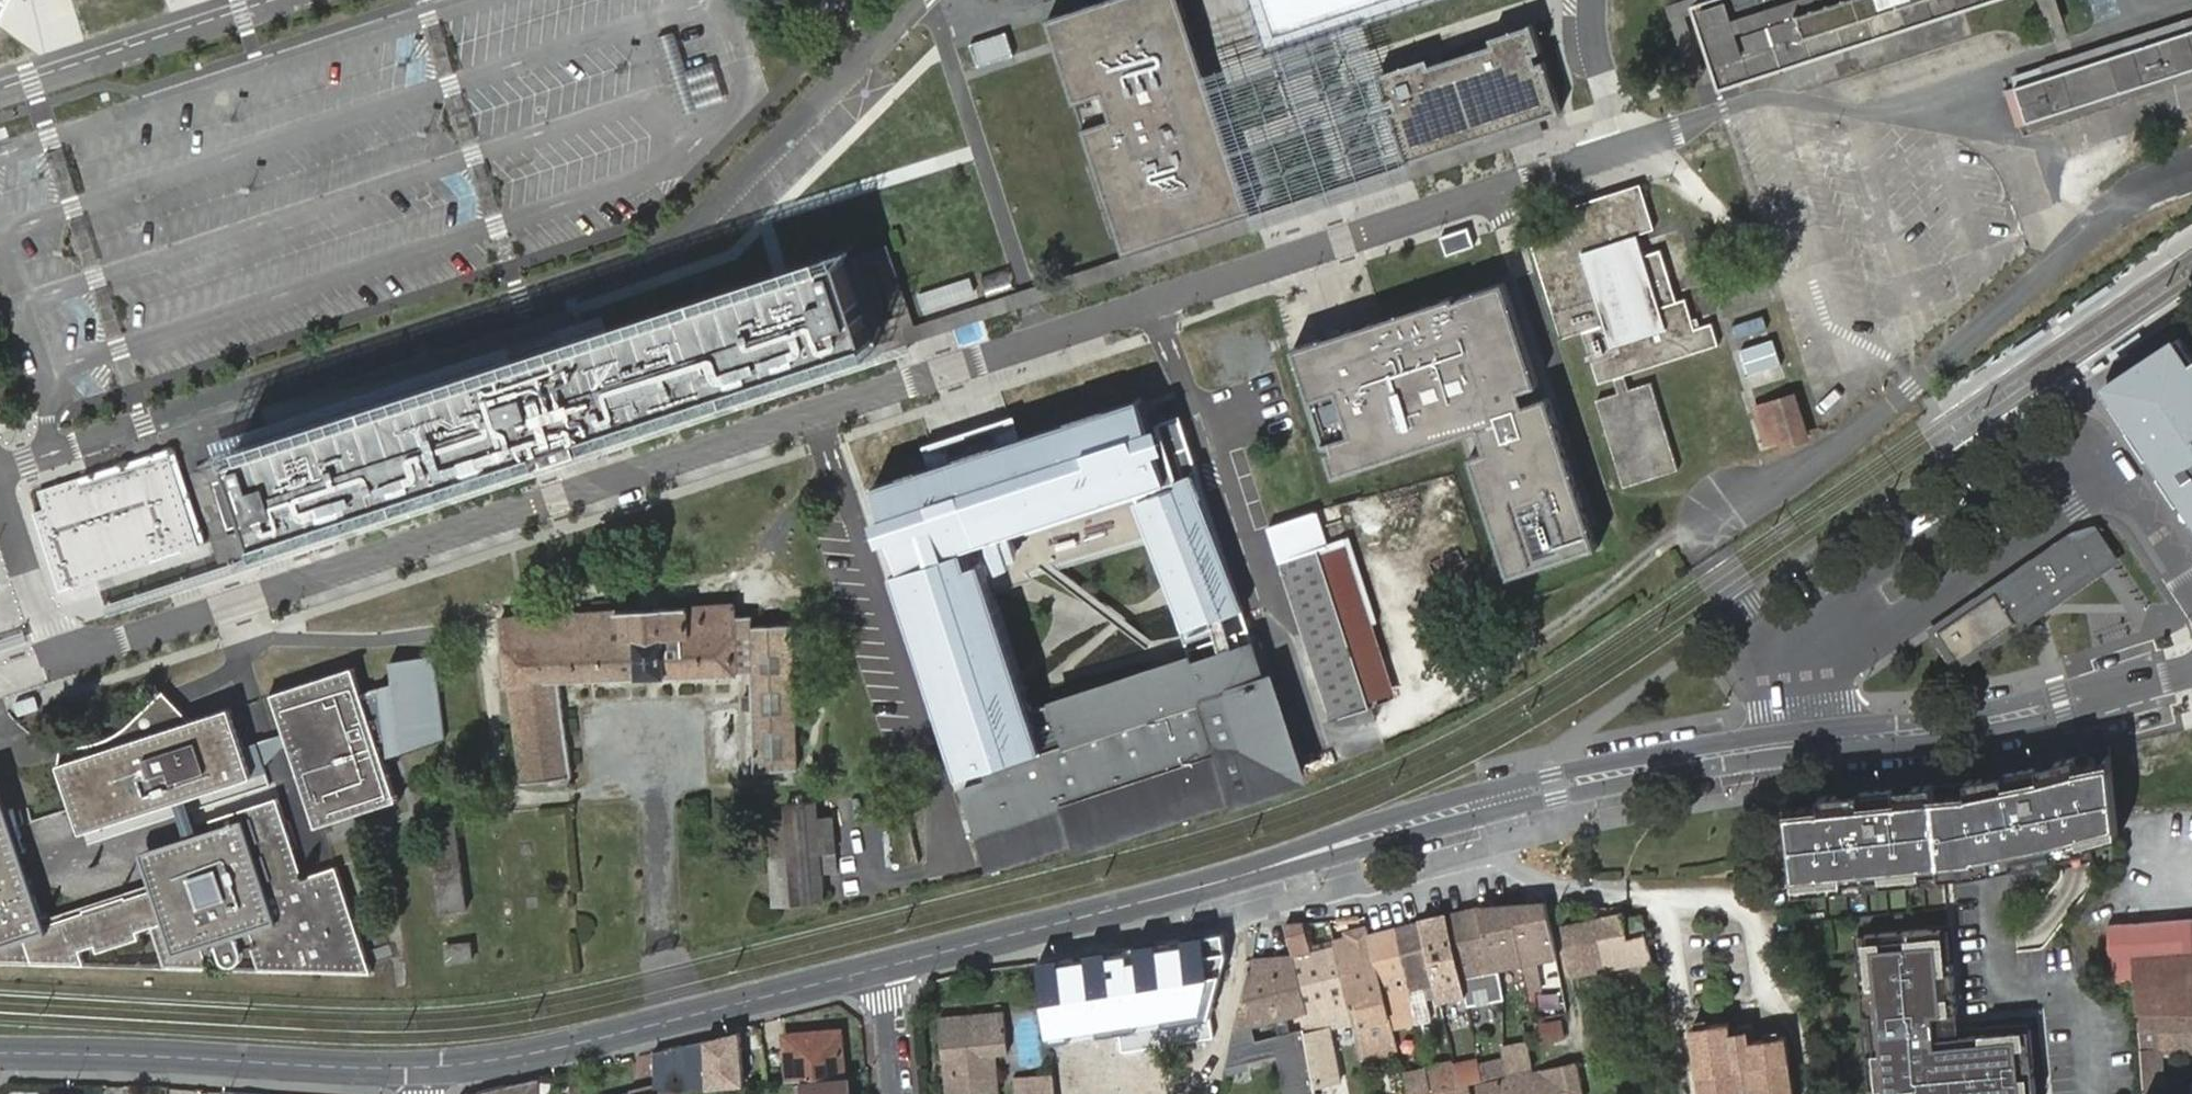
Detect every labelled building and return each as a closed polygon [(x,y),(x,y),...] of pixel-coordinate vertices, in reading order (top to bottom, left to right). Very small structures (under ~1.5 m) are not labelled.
[(1179,0),(1109,0),(1047,21),(1054,42),(1055,46),(1057,50),(1124,253),(1250,210),(1206,79),(1179,0)] [(1265,43),(1267,50),(1360,20),(1419,0),(1251,0),(1265,43)] [(1736,71),(1950,0),(1712,0),(1736,71)] [(2053,25),(2069,19),(2062,0),(2044,0),(2053,25)] [(2003,67),(2017,121),(2191,76),(2191,19),(2003,67)] [(1425,58),(1380,73),(1389,100),(1396,98),(1397,102),(1399,107),(1392,109),(1409,161),(1557,112),(1541,61),(1534,64),(1531,55),(1538,53),(1528,24),(1487,38),(1489,44),(1436,61),(1427,65),(1425,58)] [(977,65),(1016,55),(1009,32),(971,42),(977,65)] [(1561,229),(1559,221),(1531,230),(1563,331),(1586,324),(1602,375),(1618,371),(1622,386),(1601,392),(1628,480),(1684,463),(1657,374),(1635,381),(1631,367),(1724,335),(1717,314),(1700,319),(1690,288),(1679,291),(1663,242),(1644,248),(1637,229),(1654,224),(1640,178),(1567,200),(1573,217),(1576,225),(1561,229)] [(1573,217),(1559,221),(1561,229),(1576,225),(1573,217)] [(261,536),(603,426),(605,432),(607,439),(640,427),(639,421),(637,415),(872,338),(846,252),(787,271),(781,274),(774,276),(590,336),(540,353),(234,453),(261,536)] [(930,291),(936,312),(980,299),(974,278),(930,291)] [(1335,334),(1294,347),(1324,445),(1331,443),(1333,450),(1327,452),(1335,477),(1486,430),(1489,439),(1492,449),(1464,458),(1500,576),(1594,547),(1547,396),(1522,404),(1518,390),(1533,385),(1501,283),(1459,296),(1460,302),(1454,304),(1452,298),(1335,334)] [(2190,329),(2111,380),(2191,521),(2191,332),(2190,329)] [(1780,341),(1743,347),(1748,373),(1784,367),(1780,341)] [(1795,392),(1759,403),(1769,434),(1782,430),(1785,439),(1808,431),(1795,392)] [(1302,775),(1269,676),(1261,678),(1194,473),(1169,481),(1141,396),(874,484),(902,569),(892,572),(960,777),(984,769),(987,779),(964,787),(989,860),(1076,832),(1079,842),(1234,791),(1236,796),(1302,775)] [(205,544),(174,449),(38,493),(43,510),(33,513),(58,592),(158,560),(168,556),(205,544)] [(2059,604),(2096,578),(2102,575),(2115,566),(2122,561),(2097,525),(2092,517),(2084,522),(2061,539),(1927,629),(1929,633),(1931,636),(1957,673),(2029,624),(2037,619),(2045,613),(2053,608),(2059,604)] [(1345,536),(1318,544),(1369,703),(1396,694),(1345,536)] [(1369,703),(1318,544),(1279,557),(1330,715),(1369,703)] [(556,681),(741,671),(740,667),(756,666),(762,766),(802,763),(793,620),(754,622),(753,612),(737,614),(736,602),(649,608),(501,617),(511,782),(561,779),(556,681)] [(452,730),(440,655),(433,656),(445,732),(452,730)] [(445,732),(433,656),(391,663),(394,684),(363,694),(354,668),(274,695),(318,828),(398,802),(379,745),(402,738),(445,732)] [(189,718),(164,690),(148,706),(169,730),(183,725),(189,718)] [(254,779),(231,709),(193,722),(189,718),(183,725),(169,730),(148,706),(128,727),(117,735),(105,740),(93,744),(82,747),(69,749),(59,748),(60,765),(85,804),(91,811),(97,816),(106,818),(113,817),(137,810),(139,815),(254,779)] [(2091,840),(2122,830),(2116,749),(2090,757),(2042,769),(2044,777),(2008,784),(2013,806),(2003,808),(2005,835),(2008,835),(2011,865),(2055,856),(2056,862),(2094,853),(2091,840)] [(82,834),(139,815),(137,810),(113,817),(106,818),(97,816),(91,811),(85,804),(60,765),(82,834)] [(2011,865),(2008,835),(2005,835),(2003,808),(2013,806),(2008,784),(2044,777),(2042,769),(2010,776),(1969,783),(1969,788),(1937,791),(1944,877),(2011,872),(2011,865)] [(1937,791),(1937,789),(1914,791),(1915,797),(1842,804),(1842,797),(1820,799),(1821,806),(1786,809),(1794,881),(1820,879),(1822,892),(1945,881),(1944,877),(1937,791)] [(1842,804),(1915,797),(1914,791),(1842,797),(1842,804)] [(141,853),(150,884),(41,919),(24,870),(0,798),(0,965),(82,968),(76,952),(91,948),(94,955),(139,941),(136,935),(151,931),(162,963),(369,976),(333,867),(316,873),(301,878),(274,800),(206,821),(210,830),(141,853)] [(784,817),(771,817),(773,853),(771,854),(775,904),(793,902),(823,901),(820,872),(837,870),(831,813),(814,814),(812,798),(784,801),(784,817)] [(1821,806),(1820,799),(1786,802),(1786,809),(1821,806)] [(446,815),(422,820),(441,911),(465,906),(446,815)] [(885,827),(887,865),(917,863),(915,826),(885,827)] [(2123,844),(2122,830),(2091,840),(2094,853),(2123,844)] [(2012,874),(2057,865),(2056,862),(2055,856),(2011,865),(2011,872),(2012,874)] [(1822,892),(1820,879),(1794,881),(1796,894),(1822,892)] [(1528,905),(1515,907),(1526,968),(1529,985),(1539,983),(1538,966),(1556,963),(1545,904),(1542,904),(1528,905)] [(1490,908),(1484,910),(1494,975),(1526,968),(1515,907),(1514,907),(1499,908),(1490,908)] [(1484,910),(1453,917),(1464,981),(1494,975),(1484,910)] [(1453,917),(1427,924),(1438,985),(1442,1003),(1444,1013),(1452,1012),(1447,984),(1455,983),(1458,1003),(1467,1002),(1465,989),(1464,981),(1453,917)] [(1595,923),(1562,928),(1571,980),(1606,975),(1637,970),(1639,982),(1654,979),(1652,966),(1647,935),(1630,939),(1626,923),(1625,918),(1603,922),(1595,923)] [(1644,918),(1626,923),(1630,939),(1647,935),(1649,934),(1644,918)] [(1427,924),(1402,930),(1413,991),(1418,1017),(1419,1025),(1431,1022),(1426,989),(1438,985),(1427,924)] [(2105,930),(2108,971),(2115,970),(2116,986),(2133,985),(2138,1093),(2159,1093),(2158,1060),(2191,1059),(2191,924),(2105,930)] [(1309,1024),(1302,1026),(1313,1086),(1343,1081),(1332,1027),(1354,1023),(1352,1016),(1344,979),(1338,947),(1312,954),(1307,929),(1289,932),(1295,959),(1309,1024)] [(1224,930),(1036,958),(1048,1038),(1211,1013),(1228,951),(1224,930)] [(1385,996),(1372,937),(1371,930),(1351,936),(1353,943),(1338,947),(1344,979),(1352,1016),(1388,1009),(1386,1002),(1385,996)] [(1402,930),(1372,937),(1385,996),(1413,991),(1402,930)] [(1951,968),(1948,933),(1938,934),(1941,968),(1948,968),(1951,968)] [(1945,1019),(1953,1018),(1948,968),(1941,968),(1938,934),(1859,941),(1863,982),(1856,982),(1859,1021),(1866,1020),(1870,1059),(1863,1059),(1866,1093),(1873,1093),(1879,1093),(2030,1093),(2025,1036),(1975,1041),(1974,1033),(1954,1035),(1956,1052),(1948,1053),(1945,1019)] [(454,961),(477,956),(474,938),(449,944),(454,961)] [(1863,982),(1859,941),(1849,942),(1853,983),(1856,982),(1863,982)] [(1226,1066),(1277,1053),(1286,1093),(1314,1093),(1313,1086),(1302,1026),(1309,1024),(1295,959),(1253,964),(1226,1066)] [(949,1093),(989,1093),(1002,1093),(999,1053),(1011,1052),(1008,1009),(943,1014),(949,1093)] [(1388,1009),(1352,1016),(1354,1023),(1356,1034),(1358,1043),(1368,1041),(1394,1036),(1388,1009)] [(1954,1035),(1953,1018),(1945,1019),(1948,1053),(1956,1052),(1954,1035)] [(1870,1059),(1866,1020),(1859,1021),(1856,1021),(1860,1059),(1863,1059),(1870,1059)] [(1745,1042),(1747,1056),(1731,1057),(1729,1044),(1727,1033),(1726,1022),(1688,1027),(1691,1049),(1696,1093),(1790,1093),(1783,1037),(1745,1042)] [(1574,1064),(1567,1025),(1535,1030),(1541,1070),(1574,1064)] [(785,1036),(789,1072),(842,1068),(839,1027),(817,1028),(817,1033),(785,1036)] [(2025,1036),(2024,1028),(1974,1033),(1975,1041),(2025,1036)] [(1747,1056),(1745,1042),(1744,1031),(1727,1033),(1729,1044),(1731,1057),(1747,1056)] [(702,1040),(689,1044),(692,1091),(705,1090),(702,1040)] [(1368,1041),(1358,1043),(1363,1062),(1371,1061),(1368,1041)] [(652,1053),(655,1093),(665,1093),(674,1093),(692,1091),(689,1044),(652,1053)] [(1532,1048),(1506,1053),(1509,1067),(1510,1077),(1516,1076),(1535,1072),(1532,1048)] [(1542,1077),(1575,1070),(1574,1064),(1541,1070),(1542,1077)] [(1479,1066),(1454,1072),(1458,1091),(1467,1088),(1482,1084),(1480,1073),(1479,1066)] [(1480,1073),(1482,1084),(1484,1084),(1510,1077),(1509,1067),(1480,1073)] [(582,1070),(474,1093),(581,1093),(582,1070)] [(1517,1093),(1579,1093),(1575,1070),(1542,1077),(1515,1083),(1517,1093)] [(1428,1076),(1432,1093),(1443,1093),(1449,1093),(1458,1091),(1454,1072),(1428,1076)] [(1059,1076),(1040,1076),(1041,1093),(1061,1093),(1059,1076)] [(1405,1081),(1408,1093),(1432,1093),(1428,1076),(1405,1081)] [(796,1085),(797,1093),(806,1093),(850,1093),(849,1080),(796,1085)] [(1476,1093),(1517,1093),(1515,1083),(1476,1093)]
